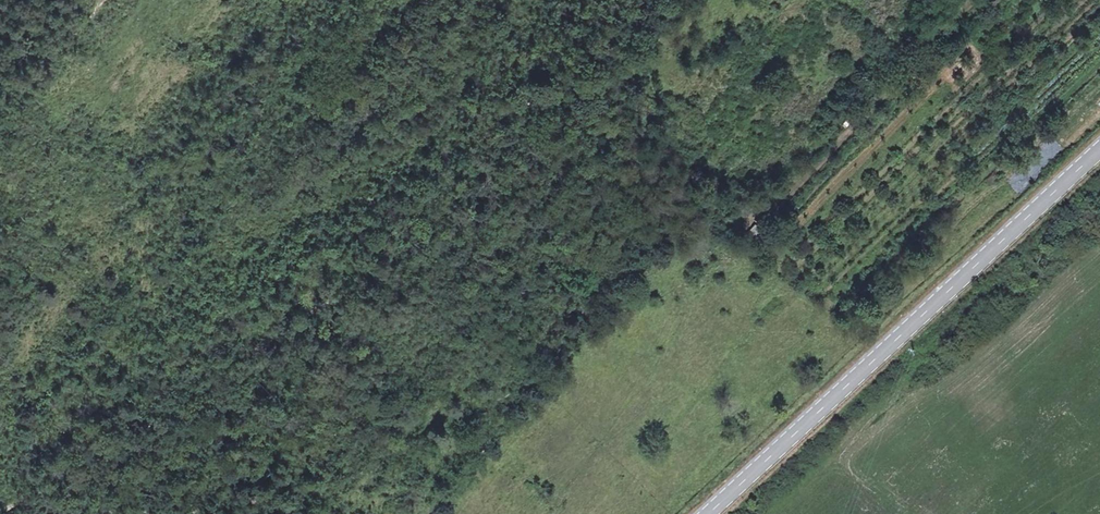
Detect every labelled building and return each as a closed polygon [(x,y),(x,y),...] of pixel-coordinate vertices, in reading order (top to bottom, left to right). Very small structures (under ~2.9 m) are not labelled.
[(729,223),(734,209),(727,206),(722,221),(729,223)]
